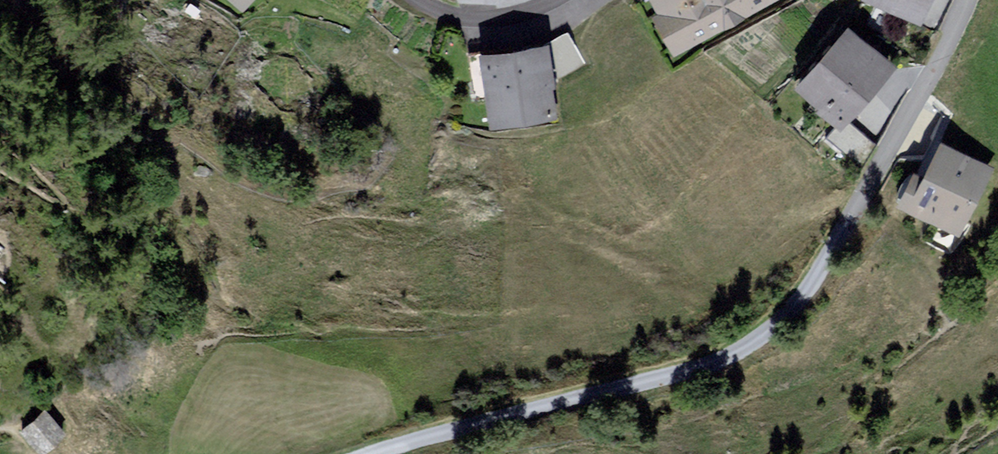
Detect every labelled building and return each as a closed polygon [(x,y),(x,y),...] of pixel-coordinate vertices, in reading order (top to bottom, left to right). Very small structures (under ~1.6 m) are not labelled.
[(674,47),(776,0),(652,0),(674,47)] [(922,18),(931,0),(888,0),(922,18)] [(895,64),(852,28),(804,86),(846,121),(895,64)] [(542,50),(488,57),(496,127),(551,120),(542,50)] [(993,167),(944,145),(928,179),(920,176),(906,207),(963,233),(993,167)] [(44,453),(47,453),(67,440),(47,413),(26,429),(44,453)]
